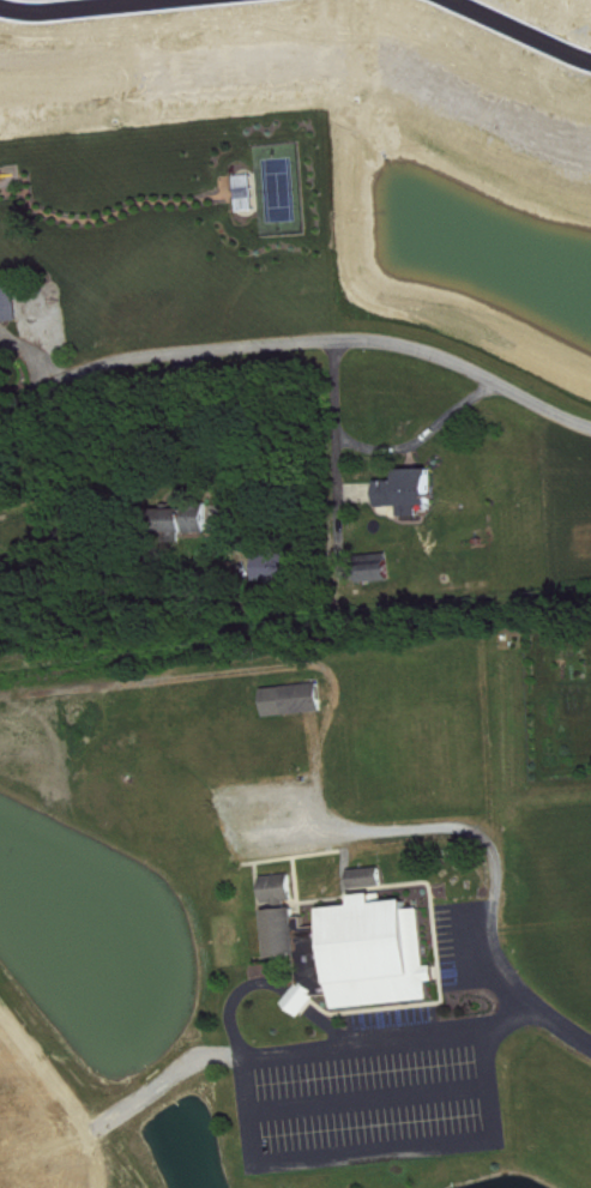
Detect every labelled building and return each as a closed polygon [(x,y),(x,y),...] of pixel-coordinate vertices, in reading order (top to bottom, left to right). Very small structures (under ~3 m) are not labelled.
[(24,287),(0,288),(0,323),(25,322),(24,287)] [(438,506),(437,469),(404,470),(405,482),(383,482),(384,507),(405,507),(405,517),(424,516),(424,506),(438,506)] [(214,533),(214,508),(169,509),(169,534),(214,533)] [(302,555),(261,555),(261,580),(302,580),(302,555)] [(396,582),(395,555),(371,556),(371,566),(364,566),(365,583),(396,582)] [(269,690),(273,718),(330,712),(326,683),(269,690)] [(390,888),(389,869),(358,870),(359,890),(390,888)] [(272,904),(301,901),(298,875),(268,878),(272,904)] [(340,1010),(437,1001),(436,982),(443,982),(441,966),(433,967),(428,909),(416,910),(415,900),(384,903),(383,894),(361,896),(362,906),(331,909),(340,1010)] [(272,912),(277,960),(305,957),(307,973),(326,971),(326,968),(336,967),(332,927),(312,929),(311,918),(304,919),(303,909),(272,912)] [(327,996),(309,982),(292,1004),(309,1018),(327,996)]
